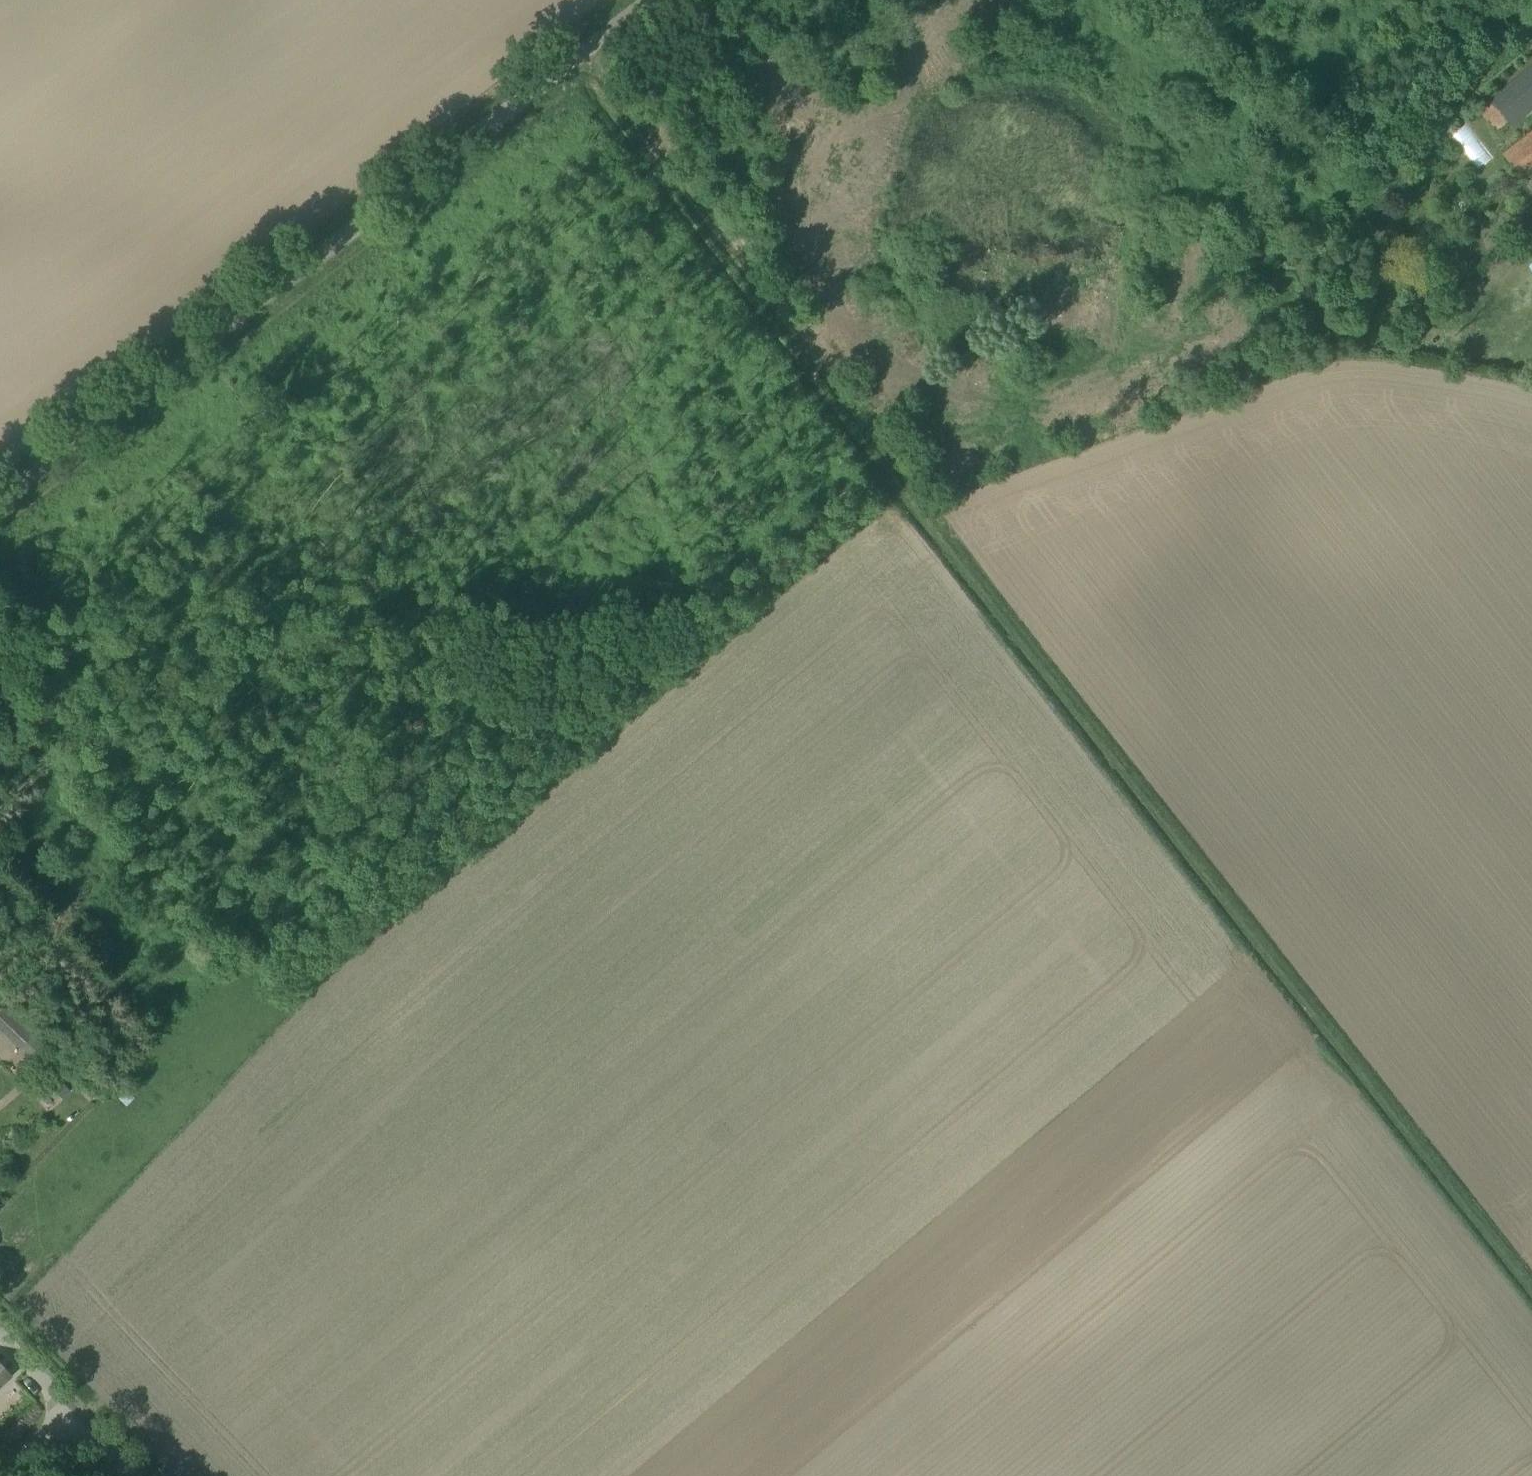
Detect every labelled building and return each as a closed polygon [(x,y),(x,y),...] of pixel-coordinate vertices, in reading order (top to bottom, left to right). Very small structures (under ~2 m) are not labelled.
[(1478,111),(1497,133),(1509,122),(1511,125),(1531,108),(1531,66),(1478,111)] [(1502,152),(1519,175),(1531,165),(1531,129),(1502,152)] [(0,1010),(0,1032),(18,1048),(20,1046),(30,1055),(41,1043),(30,1032),(34,1027),(22,1016),(24,1014),(9,1001),(0,1010)] [(10,1374),(0,1364),(0,1384),(10,1374)]
